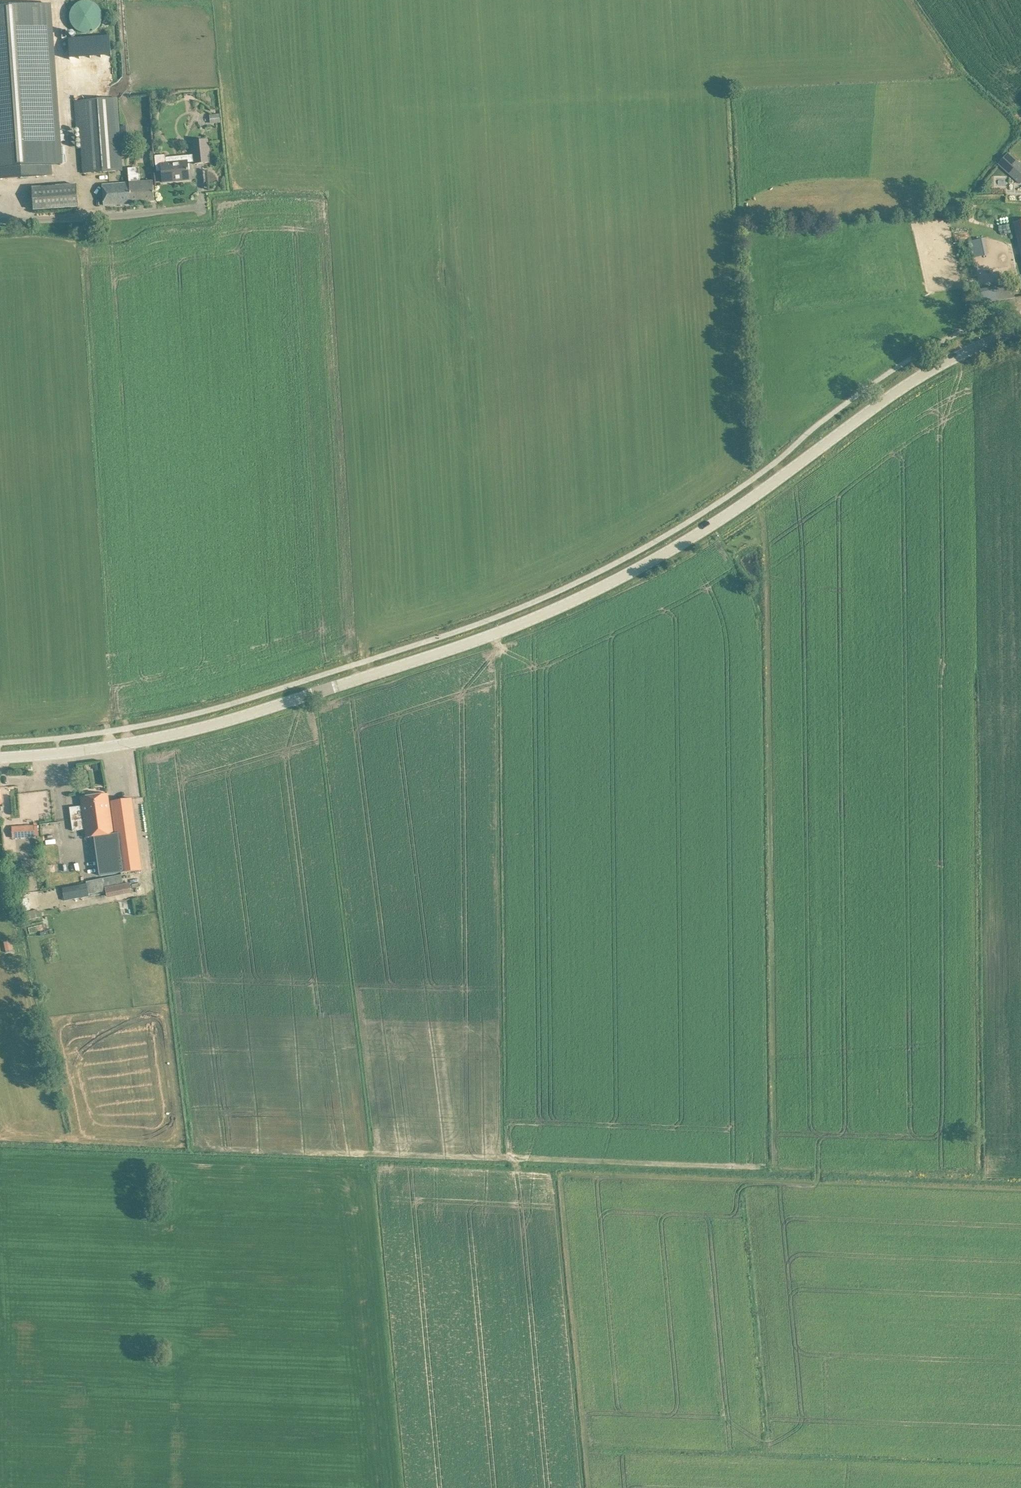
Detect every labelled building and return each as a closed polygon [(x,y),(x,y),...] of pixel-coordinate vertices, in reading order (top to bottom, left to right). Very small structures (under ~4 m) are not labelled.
[(82,32),(88,33),(92,32),(96,30),(99,26),(102,22),(103,18),(102,12),(99,6),(94,3),(88,1),(82,1),(77,3),(73,8),(70,13),(70,19),(72,25),(76,30),(82,32)] [(53,175),(52,166),(61,165),(50,4),(0,8),(0,179),(53,175)] [(77,128),(80,127),(119,124),(117,97),(75,100),(77,128)] [(119,124),(80,127),(83,173),(122,171),(119,124)] [(129,137),(129,125),(121,125),(121,137),(129,137)] [(191,142),(193,161),(194,164),(210,162),(207,140),(191,142)] [(1008,173),(1020,183),(1020,182),(1020,165),(1007,153),(998,163),(1008,173)] [(166,163),(166,158),(165,155),(155,156),(156,172),(162,171),(163,182),(189,180),(188,170),(190,169),(189,164),(188,165),(187,161),(178,162),(179,165),(174,165),(174,163),(166,163)] [(129,183),(103,185),(104,205),(130,204),(133,204),(133,202),(154,200),(153,182),(140,182),(139,174),(129,175),(129,183)] [(1015,298),(1013,288),(1013,287),(996,289),(999,301),(1015,298)] [(86,838),(94,837),(99,876),(121,873),(142,870),(132,799),(111,802),(109,802),(108,794),(81,798),(82,806),(70,808),(73,831),(85,829),(86,838)] [(12,827),(13,838),(35,837),(34,826),(12,827)] [(89,894),(105,891),(105,888),(124,884),(122,875),(87,882),(87,884),(89,894)] [(124,884),(105,888),(105,891),(106,894),(131,889),(130,883),(124,884)] [(87,884),(62,889),(65,900),(89,895),(89,894),(87,884)] [(21,899),(24,912),(31,911),(28,898),(21,899)] [(25,913),(27,921),(40,917),(37,910),(25,913)] [(4,942),(6,953),(14,951),(11,940),(4,942)]
